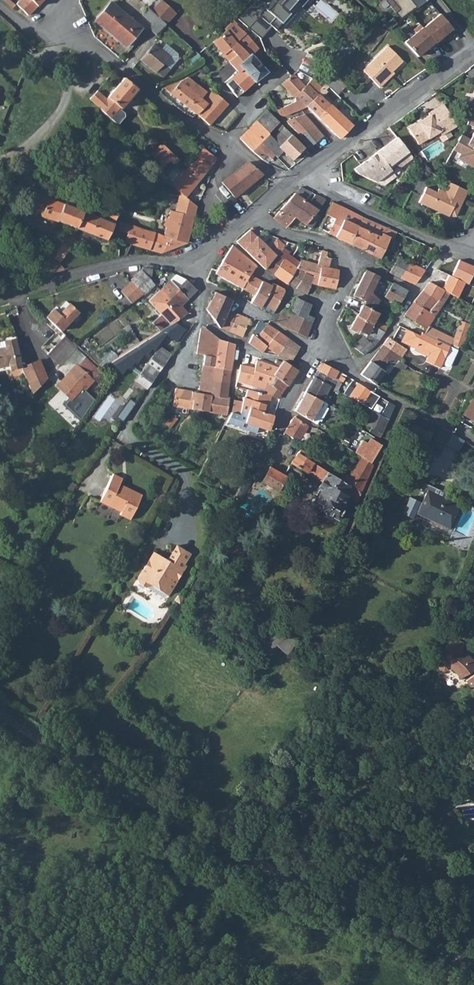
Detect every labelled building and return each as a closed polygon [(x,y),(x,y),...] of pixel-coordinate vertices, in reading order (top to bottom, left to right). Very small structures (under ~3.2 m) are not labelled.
[(17,5),(27,13),(29,15),(31,13),(43,0),(21,0),(17,5)] [(239,20),(260,38),(270,27),(276,30),(298,4),(301,6),(307,0),(283,0),(280,4),(285,9),(281,13),(274,6),(267,11),(256,0),(253,0),(237,18),(239,20)] [(402,20),(411,13),(417,8),(411,0),(391,0),(400,10),(396,13),(402,20)] [(417,8),(428,0),(411,0),(417,8)] [(161,1),(151,11),(159,18),(165,24),(175,13),(161,1)] [(111,3),(96,19),(113,34),(112,35),(126,47),(141,28),(111,3)] [(148,8),(142,15),(153,25),(159,18),(151,11),(148,8)] [(436,45),(437,46),(444,41),(442,38),(452,30),(440,15),(423,29),(436,45)] [(235,16),(224,28),(225,29),(242,48),(228,61),(238,71),(238,72),(242,68),(253,81),(254,80),(255,81),(265,72),(249,54),(256,47),(245,32),(236,24),(239,20),(237,18),(235,16)] [(153,25),(149,29),(156,35),(165,24),(159,18),(153,25)] [(404,43),(417,57),(428,48),(430,51),(436,45),(423,29),(420,25),(413,31),(416,33),(404,43)] [(218,36),(211,43),(228,61),(242,48),(225,29),(218,36)] [(154,43),(140,59),(156,73),(157,72),(163,77),(170,69),(164,64),(169,57),(154,43)] [(391,76),(389,74),(392,71),(402,61),(388,46),(363,70),(379,87),(391,76)] [(197,53),(191,59),(195,64),(201,57),(197,53)] [(280,61),(269,69),(281,83),(292,74),(280,61)] [(238,71),(228,81),(224,83),(237,97),(253,81),(242,68),(238,72),(238,71)] [(292,74),(281,83),(294,99),(296,97),(299,100),(306,107),(317,95),(316,94),(307,86),(304,87),(292,74)] [(97,91),(90,99),(114,121),(123,111),(121,109),(137,89),(125,78),(107,99),(97,91)] [(171,85),(164,88),(197,113),(208,103),(207,102),(180,81),(171,85)] [(317,95),(306,107),(340,138),(352,126),(330,105),(329,106),(321,99),(327,92),(325,90),(328,87),(325,83),(316,94),(317,95)] [(272,90),(265,95),(276,110),(283,105),(272,90)] [(208,103),(197,113),(209,124),(228,104),(228,103),(218,94),(216,92),(207,102),(208,103)] [(299,100),(284,106),(289,114),(306,107),(299,100)] [(442,104),(427,113),(428,115),(407,128),(417,144),(436,132),(438,131),(440,134),(447,130),(455,125),(442,104)] [(283,105),(276,110),(278,114),(281,116),(285,116),(289,114),(284,106),(283,105)] [(268,111),(257,121),(267,132),(278,121),(268,111)] [(295,117),(294,118),(298,122),(305,130),(315,142),(322,136),(305,116),(302,119),(300,117),(299,116),(297,116),(295,117)] [(267,132),(257,121),(240,138),(258,155),(262,160),(267,155),(271,159),(275,155),(271,151),(260,141),(268,133),(267,132)] [(299,135),(298,136),(308,149),(315,142),(305,130),(299,135)] [(450,136),(447,130),(440,134),(438,131),(436,132),(441,141),(450,136)] [(469,140),(460,135),(452,149),(459,154),(457,158),(473,168),(473,132),(469,140)] [(268,133),(260,141),(271,151),(278,144),(268,133)] [(291,134),(279,146),(292,159),(303,148),(291,134)] [(413,157),(396,137),(376,152),(390,169),(394,165),(401,166),(413,157)] [(71,139),(64,149),(68,152),(75,142),(71,139)] [(163,144),(152,153),(164,166),(171,160),(175,164),(180,160),(163,144)] [(203,148),(197,155),(210,165),(216,157),(203,148)] [(390,169),(376,152),(353,168),(357,173),(383,185),(395,176),(390,169)] [(152,153),(142,161),(154,174),(164,166),(152,153)] [(197,155),(172,186),(181,193),(186,197),(210,165),(197,155)] [(222,183),(233,196),(263,174),(249,162),(222,183)] [(466,191),(448,182),(443,192),(437,188),(435,192),(424,187),(417,202),(447,216),(448,214),(454,217),(466,191)] [(301,187),(274,217),(286,227),(294,217),(305,202),(311,192),(301,187)] [(32,191),(20,208),(58,222),(59,221),(106,239),(113,226),(116,227),(117,224),(115,223),(115,222),(32,191)] [(175,212),(194,216),(197,206),(186,197),(181,193),(175,212)] [(305,202),(294,217),(305,226),(307,224),(311,227),(316,220),(316,219),(318,216),(315,214),(325,199),(316,194),(308,204),(305,202)] [(332,203),(325,216),(334,221),(328,233),(350,244),(362,217),(332,203)] [(125,242),(160,252),(187,244),(194,216),(175,212),(172,211),(169,218),(167,219),(165,225),(168,227),(165,236),(157,232),(131,224),(125,242)] [(362,217),(350,244),(362,249),(369,233),(380,238),(386,227),(362,217)] [(269,249),(250,230),(237,241),(265,268),(266,267),(276,255),(277,256),(280,253),(286,245),(277,239),(269,249)] [(71,236),(62,249),(67,252),(75,238),(71,236)] [(380,238),(373,255),(380,258),(388,242),(380,238)] [(286,245),(280,253),(283,255),(286,252),(288,253),(295,243),(289,242),(286,245)] [(215,271),(214,272),(244,289),(251,275),(250,275),(255,265),(232,245),(215,271)] [(319,276),(318,285),(336,288),(338,271),(328,268),(330,259),(326,258),(327,252),(321,251),(317,267),(312,266),(311,274),(319,276)] [(276,255),(266,267),(274,273),(283,260),(277,256),(276,255)] [(393,266),(389,273),(399,278),(406,263),(396,258),(393,266)] [(471,283),(473,275),(473,264),(458,259),(452,277),(471,283)] [(283,260),(274,273),(287,283),(288,282),(296,270),(283,260)] [(406,263),(399,278),(415,284),(424,272),(425,271),(406,263)] [(144,267),(141,270),(151,280),(153,268),(144,267)] [(141,270),(131,280),(132,281),(143,293),(155,284),(151,280),(141,270)] [(296,270),(288,282),(297,287),(296,289),(307,294),(312,283),(313,281),(304,274),(303,275),(300,272),(296,270)] [(365,301),(363,304),(373,310),(381,297),(371,292),(379,277),(366,270),(353,296),(365,301)] [(177,275),(170,280),(177,287),(185,280),(177,275)] [(251,275),(244,289),(254,295),(261,281),(251,275)] [(170,280),(159,289),(177,309),(180,306),(188,298),(177,287),(170,280)] [(185,280),(177,287),(188,298),(196,290),(185,280)] [(408,291),(386,280),(378,294),(382,296),(399,305),(408,291)] [(143,293),(132,281),(121,291),(131,303),(143,293)] [(254,295),(250,302),(273,314),(284,292),(283,288),(273,283),(271,285),(261,281),(254,295)] [(429,282),(423,290),(438,300),(444,291),(429,282)] [(160,313),(150,321),(160,331),(174,322),(180,318),(187,313),(180,306),(177,309),(159,289),(148,298),(160,313)] [(413,303),(405,315),(426,327),(428,325),(432,318),(438,311),(432,307),(438,300),(423,290),(413,303)] [(219,327),(220,328),(227,310),(232,300),(215,292),(208,308),(219,327)] [(296,297),(289,311),(305,318),(305,319),(312,323),(314,318),(307,315),(311,304),(296,297)] [(55,308),(46,317),(61,331),(79,311),(70,302),(60,313),(55,308)] [(363,304),(357,316),(371,324),(378,312),(373,310),(363,304)] [(305,318),(289,311),(284,308),(277,322),(280,325),(306,338),(312,323),(305,319),(305,318)] [(227,310),(220,328),(228,331),(236,313),(227,310)] [(378,312),(371,324),(385,331),(391,317),(378,311),(378,312)] [(236,313),(228,331),(242,337),(250,319),(236,313)] [(363,336),(353,346),(364,354),(377,343),(385,331),(371,324),(357,316),(350,328),(358,332),(359,330),(367,334),(365,337),(363,336)] [(160,331),(114,361),(122,373),(126,367),(128,369),(133,362),(135,365),(143,353),(145,356),(150,348),(153,351),(155,349),(157,350),(136,379),(148,387),(171,355),(163,349),(162,351),(156,347),(165,334),(176,342),(185,329),(174,322),(160,331)] [(428,328),(425,333),(436,339),(437,337),(451,344),(452,344),(458,347),(461,348),(470,325),(467,324),(466,326),(459,323),(454,338),(428,325),(426,327),(428,328)] [(261,342),(258,348),(263,351),(266,347),(278,332),(268,324),(256,338),(261,342)] [(205,328),(199,335),(195,354),(203,355),(197,393),(174,389),(171,408),(207,414),(214,369),(213,369),(218,339),(205,328)] [(425,360),(440,368),(442,363),(451,344),(437,337),(436,339),(425,333),(422,332),(421,335),(407,330),(402,340),(415,346),(413,349),(427,356),(425,360)] [(278,332),(266,347),(276,354),(288,338),(278,332)] [(42,346),(48,351),(61,338),(56,333),(42,346)] [(65,336),(48,355),(61,366),(78,348),(65,336)] [(11,365),(12,369),(23,367),(17,338),(5,341),(5,342),(0,343),(0,367),(11,365)] [(288,338),(276,354),(292,360),(300,347),(288,338)] [(388,338),(383,344),(402,356),(407,349),(388,338)] [(213,369),(214,369),(230,371),(231,371),(235,344),(218,339),(213,369)] [(362,374),(375,385),(385,371),(389,374),(396,364),(397,365),(400,360),(402,356),(383,344),(362,374)] [(451,344),(442,363),(447,365),(450,364),(458,347),(452,344),(451,344)] [(33,394),(48,379),(40,361),(23,367),(33,394)] [(240,365),(236,382),(265,389),(266,383),(271,384),(273,384),(274,382),(272,378),(273,376),(277,369),(257,361),(254,368),(240,365)] [(277,369),(273,376),(286,386),(298,371),(284,361),(277,369)] [(322,363),(318,370),(341,384),(346,376),(322,363)] [(71,378),(61,388),(72,398),(82,388),(84,390),(93,380),(78,365),(68,376),(71,378)] [(214,369),(207,414),(226,417),(229,398),(227,398),(229,380),(230,371),(214,369)] [(318,370),(305,393),(322,402),(329,389),(337,394),(339,391),(338,390),(341,384),(318,370)] [(59,386),(61,388),(71,378),(68,376),(59,386)] [(273,384),(271,384),(271,386),(280,393),(281,393),(286,386),(273,376),(272,378),(274,382),(273,384)] [(277,399),(280,393),(271,386),(271,384),(266,383),(265,389),(263,395),(271,397),(277,399)] [(350,396),(371,410),(379,396),(358,383),(350,396)] [(82,388),(72,398),(74,400),(84,390),(82,388)] [(245,398),(242,400),(267,411),(271,397),(263,395),(247,390),(245,398)] [(305,393),(295,412),(311,421),(313,417),(318,420),(327,405),(322,402),(305,393)] [(242,400),(238,413),(246,416),(244,423),(249,425),(247,431),(266,437),(268,431),(270,425),(271,422),(273,416),(266,414),(267,411),(242,400)] [(389,419),(372,410),(364,425),(375,431),(374,434),(380,437),(389,419)] [(294,417),(284,433),(285,433),(301,443),(303,440),(301,439),(308,427),(294,417)] [(429,442),(433,433),(417,425),(413,434),(429,442)] [(460,450),(465,438),(443,428),(437,439),(460,450)] [(355,451),(363,438),(368,441),(370,437),(359,430),(348,447),(355,451)] [(363,441),(356,454),(371,463),(382,445),(372,438),(368,444),(363,441)] [(297,454),(291,463),(306,473),(306,472),(323,481),(318,488),(320,489),(313,502),(321,507),(323,513),(336,520),(345,505),(342,504),(346,497),(347,498),(349,496),(358,500),(361,493),(353,489),(297,454)] [(257,461),(247,474),(249,475),(256,466),(266,472),(261,482),(279,492),(287,477),(283,475),(257,461)] [(362,477),(367,479),(372,468),(368,466),(362,477)] [(120,512),(119,514),(130,518),(141,495),(122,486),(122,487),(118,485),(122,479),(113,474),(99,502),(120,512)] [(359,476),(353,489),(361,493),(367,481),(359,476)] [(244,477),(234,497),(244,502),(253,482),(244,477)] [(416,515),(450,530),(460,506),(444,499),(433,494),(435,489),(423,484),(420,492),(426,494),(421,504),(409,499),(402,515),(412,520),(415,513),(417,514),(416,515)] [(446,494),(435,489),(433,494),(444,499),(446,494)] [(152,555),(136,580),(138,584),(143,588),(148,587),(149,586),(166,596),(176,580),(175,580),(183,567),(182,566),(188,555),(175,548),(164,565),(160,562),(159,559),(152,555)] [(290,653),(297,638),(268,625),(261,640),(290,653)] [(451,638),(438,666),(440,670),(444,672),(448,671),(449,668),(451,669),(452,670),(454,671),(456,672),(457,674),(458,675),(459,677),(461,678),(461,680),(472,673),(473,675),(473,665),(473,663),(471,661),(468,658),(466,656),(463,654),(462,653),(465,645),(451,638)]
